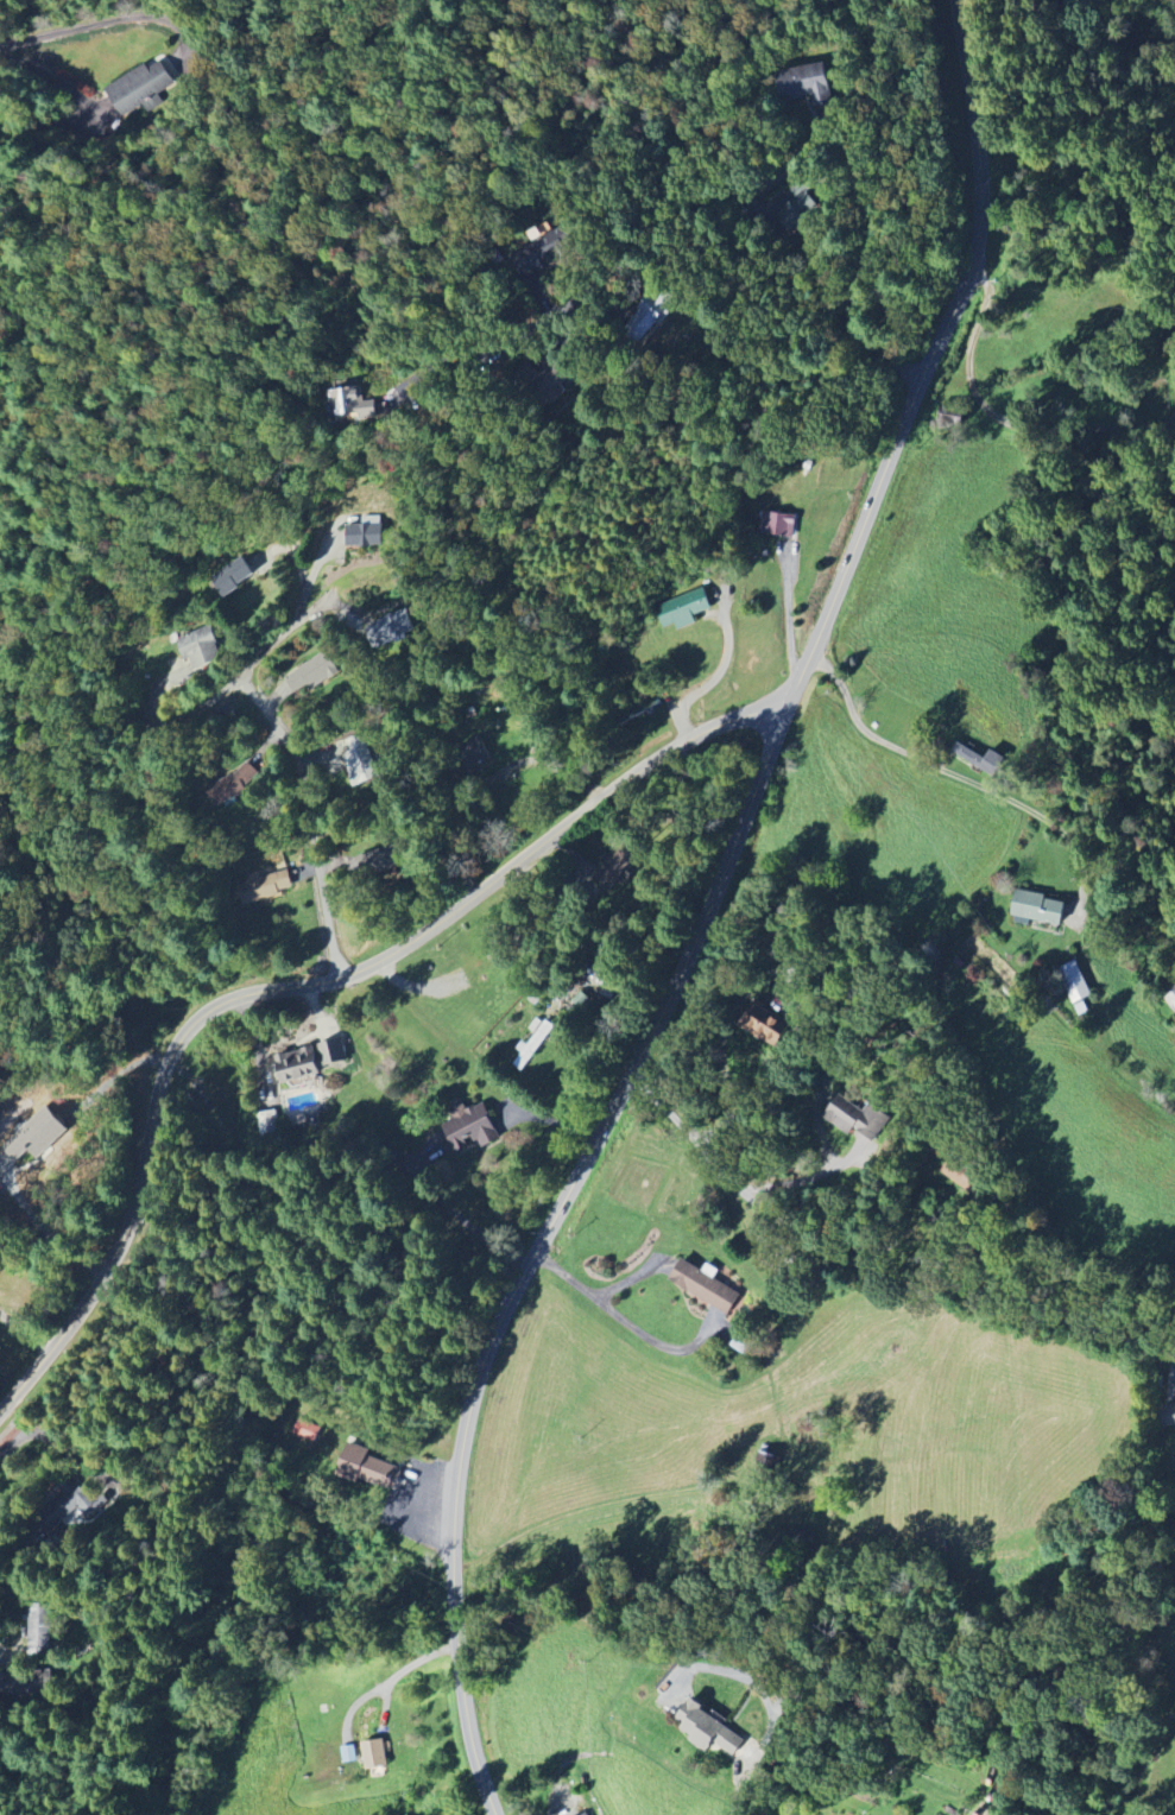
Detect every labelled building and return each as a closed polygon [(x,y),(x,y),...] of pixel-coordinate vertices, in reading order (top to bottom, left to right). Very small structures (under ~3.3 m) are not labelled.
[(107,88),(123,117),(144,106),(148,113),(163,105),(158,95),(175,86),(163,62),(149,70),(147,66),(107,88)] [(827,70),(781,80),(784,101),(813,96),(814,107),(833,103),(827,70)] [(525,272),(567,260),(561,238),(525,247),(528,258),(522,260),(525,272)] [(656,322),(664,327),(674,311),(647,296),(626,330),(644,341),(656,322)] [(375,401),(364,401),(364,390),(334,391),(336,423),(377,420),(375,401)] [(795,537),(796,514),(762,513),(760,537),(795,537)] [(383,546),(381,524),(348,526),(349,549),(383,546)] [(209,578),(225,599),(255,576),(240,556),(209,578)] [(678,631),(697,624),(694,616),(712,609),(705,592),(658,609),(664,627),(676,624),(678,631)] [(374,650),(416,631),(405,609),(364,627),(374,650)] [(176,641),(185,663),(191,660),(196,671),(225,659),(210,626),(176,641)] [(380,776),(365,744),(341,755),(355,788),(380,776)] [(990,751),(986,758),(958,744),(952,755),(994,778),(1004,758),(990,751)] [(293,891),(285,862),(236,878),(245,905),(293,891)] [(1062,928),(1067,903),(1017,892),(1012,917),(1062,928)] [(1058,969),(1071,1005),(1091,998),(1078,962),(1058,969)] [(772,1051),(789,1032),(759,1005),(743,1023),(772,1051)] [(521,1053),(522,1054),(514,1065),(523,1071),(554,1027),(544,1020),(521,1053)] [(891,1119),(870,1104),(864,1112),(840,1095),(824,1117),(849,1136),(855,1129),(874,1143),(891,1119)] [(482,1149),(502,1140),(485,1106),(443,1127),(457,1154),(479,1144),(482,1149)] [(68,1129),(46,1107),(2,1152),(24,1174),(68,1129)] [(280,1135),(276,1112),(259,1115),(263,1138),(280,1135)] [(976,1198),(986,1185),(952,1159),(942,1172),(976,1198)] [(714,1279),(719,1272),(707,1265),(703,1272),(683,1260),(670,1282),(728,1317),(741,1295),(714,1279)] [(401,1469),(369,1457),(371,1451),(349,1443),(338,1473),(393,1492),(401,1469)] [(51,1651),(52,1607),(29,1607),(28,1651),(51,1651)] [(746,1739),(689,1701),(677,1718),(686,1724),(682,1729),(692,1736),(689,1741),(708,1753),(714,1744),(734,1757),(746,1739)] [(362,1742),(365,1771),(387,1768),(384,1740),(362,1742)]
